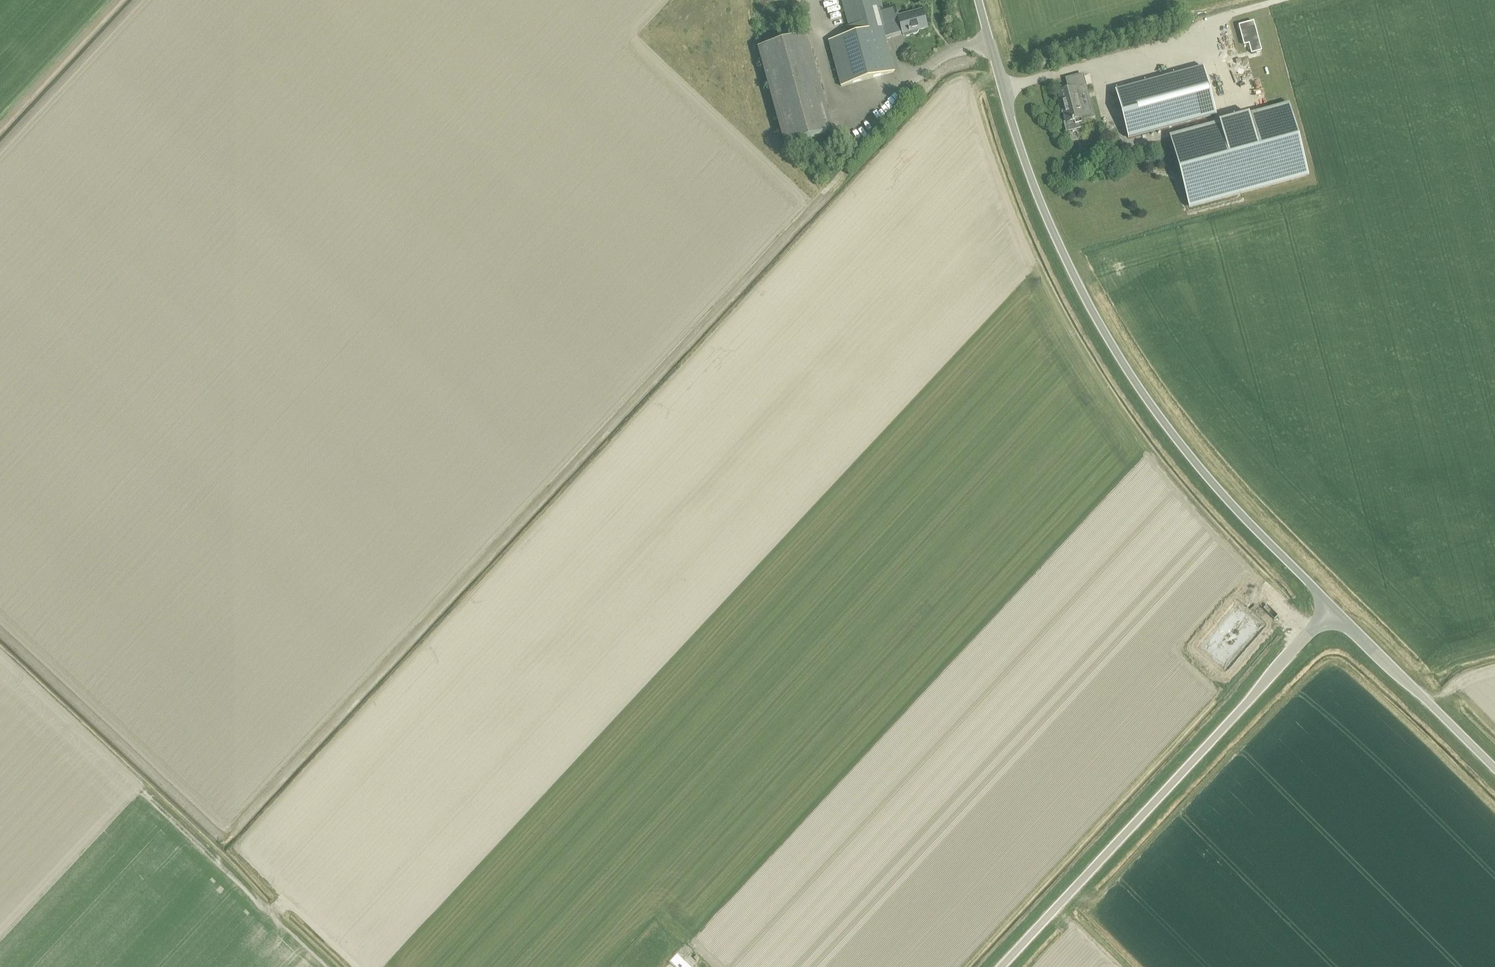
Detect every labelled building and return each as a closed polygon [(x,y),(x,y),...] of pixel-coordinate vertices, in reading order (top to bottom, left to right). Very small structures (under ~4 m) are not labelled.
[(841,86),(894,71),(882,27),(887,26),(899,22),(902,34),(927,27),(922,9),(897,16),(885,20),(880,0),(841,0),(851,35),(829,42),(841,86)] [(1249,44),(1251,54),(1261,51),(1253,22),(1239,26),(1244,45),(1249,44)] [(758,49),(785,145),(833,132),(806,35),(758,49)] [(1117,90),(1130,137),(1217,114),(1205,68),(1117,90)] [(1058,92),(1066,122),(1072,121),(1074,128),(1085,125),(1083,118),(1084,118),(1081,108),(1084,108),(1082,100),(1079,101),(1075,87),(1058,92)] [(1171,137),(1190,206),(1306,175),(1287,106),(1171,137)]
